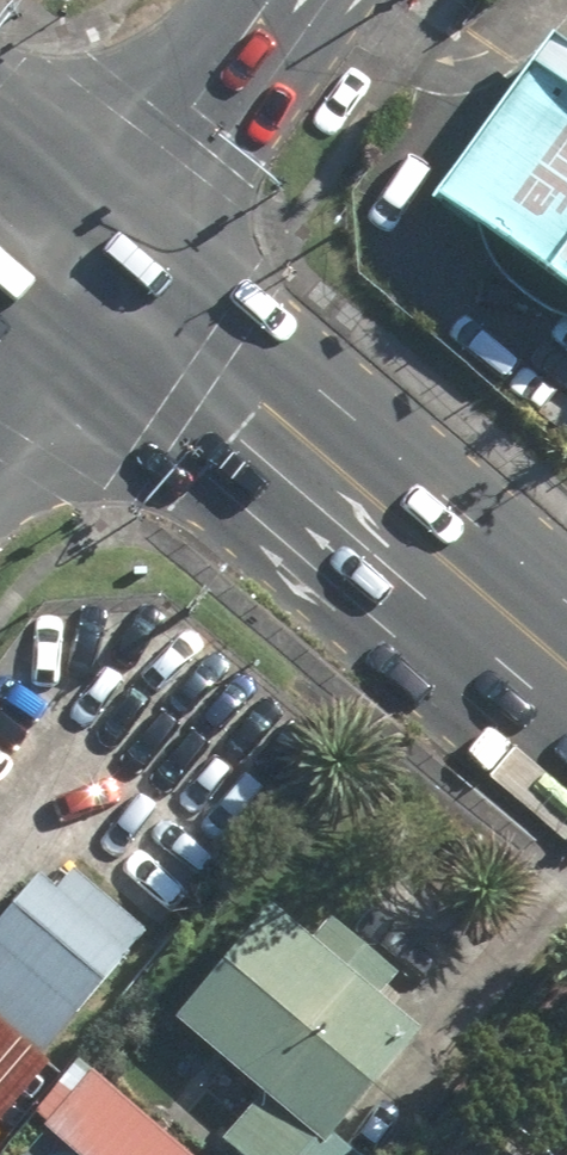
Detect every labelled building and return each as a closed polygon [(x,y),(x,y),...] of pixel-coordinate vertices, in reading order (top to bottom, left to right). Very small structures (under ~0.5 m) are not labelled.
[(471,224),(566,298),(566,89),(471,224)] [(36,1062),(133,953),(39,873),(0,917),(0,1032),(36,1062)] [(241,1154),(304,1154),(317,1139),(324,1145),(424,1026),(379,990),(395,971),(329,915),(310,938),(270,904),(174,1017),(260,1091),(220,1138),(241,1154)] [(71,1154),(185,1154),(73,1059),(29,1111),(45,1124),(40,1129),(71,1154)]
